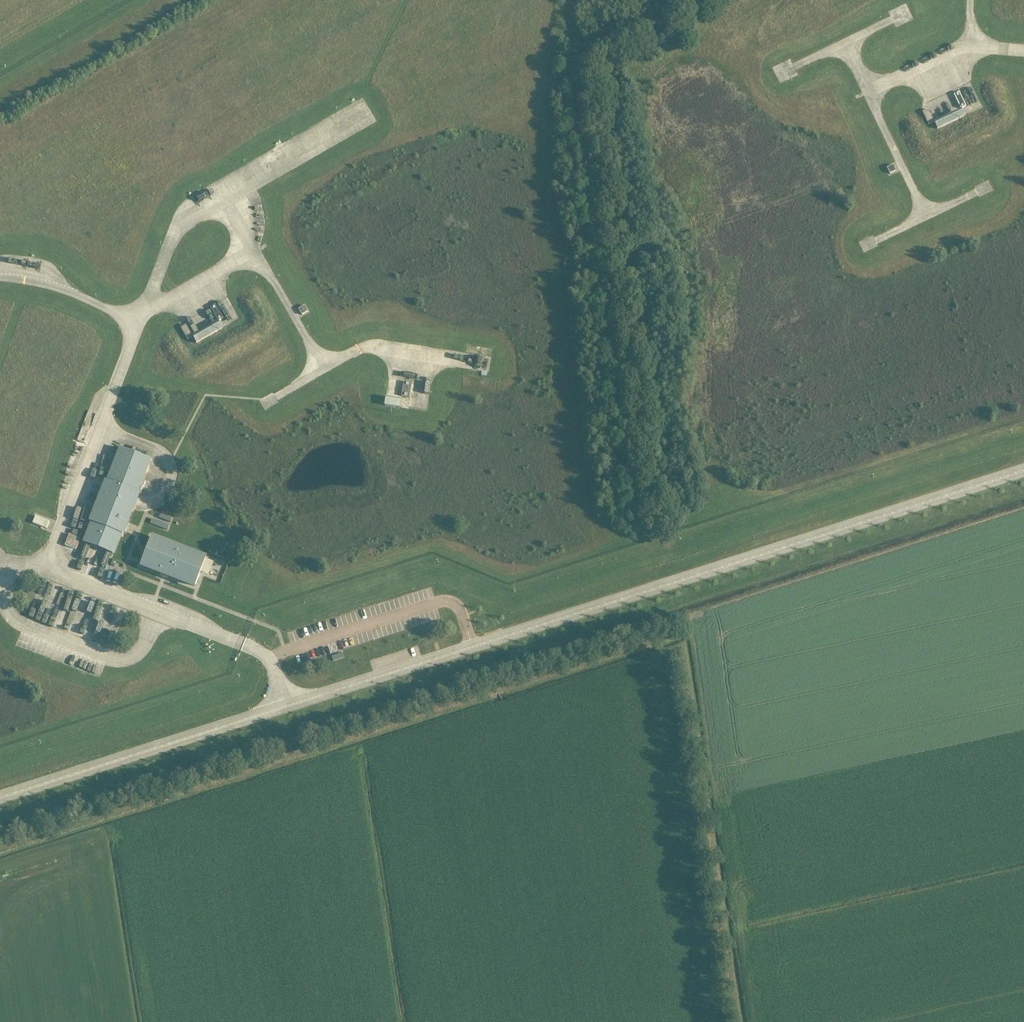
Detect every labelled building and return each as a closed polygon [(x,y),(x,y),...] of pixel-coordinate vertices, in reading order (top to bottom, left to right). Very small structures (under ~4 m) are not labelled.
[(959,92),(954,95),(961,109),(966,107),(959,92)] [(934,123),(928,110),(923,112),(929,125),(934,123)] [(893,165),(887,168),(890,174),(896,171),(893,165)] [(210,308),(218,321),(223,318),(216,305),(210,308)] [(305,306),(299,309),(302,315),(308,312),(305,306)] [(193,338),(197,345),(223,329),(219,322),(193,338)] [(193,337),(186,325),(181,328),(188,340),(193,337)] [(404,382),(402,396),(409,398),(412,383),(404,382)] [(124,536),(140,495),(138,494),(151,460),(119,448),(106,481),(105,481),(89,522),(91,523),(83,543),(114,555),(121,535),(124,536)] [(36,516),(33,523),(47,529),(49,522),(36,516)] [(69,534),(65,545),(76,550),(81,539),(69,534)] [(153,535),(140,567),(195,589),(207,557),(153,535)]
